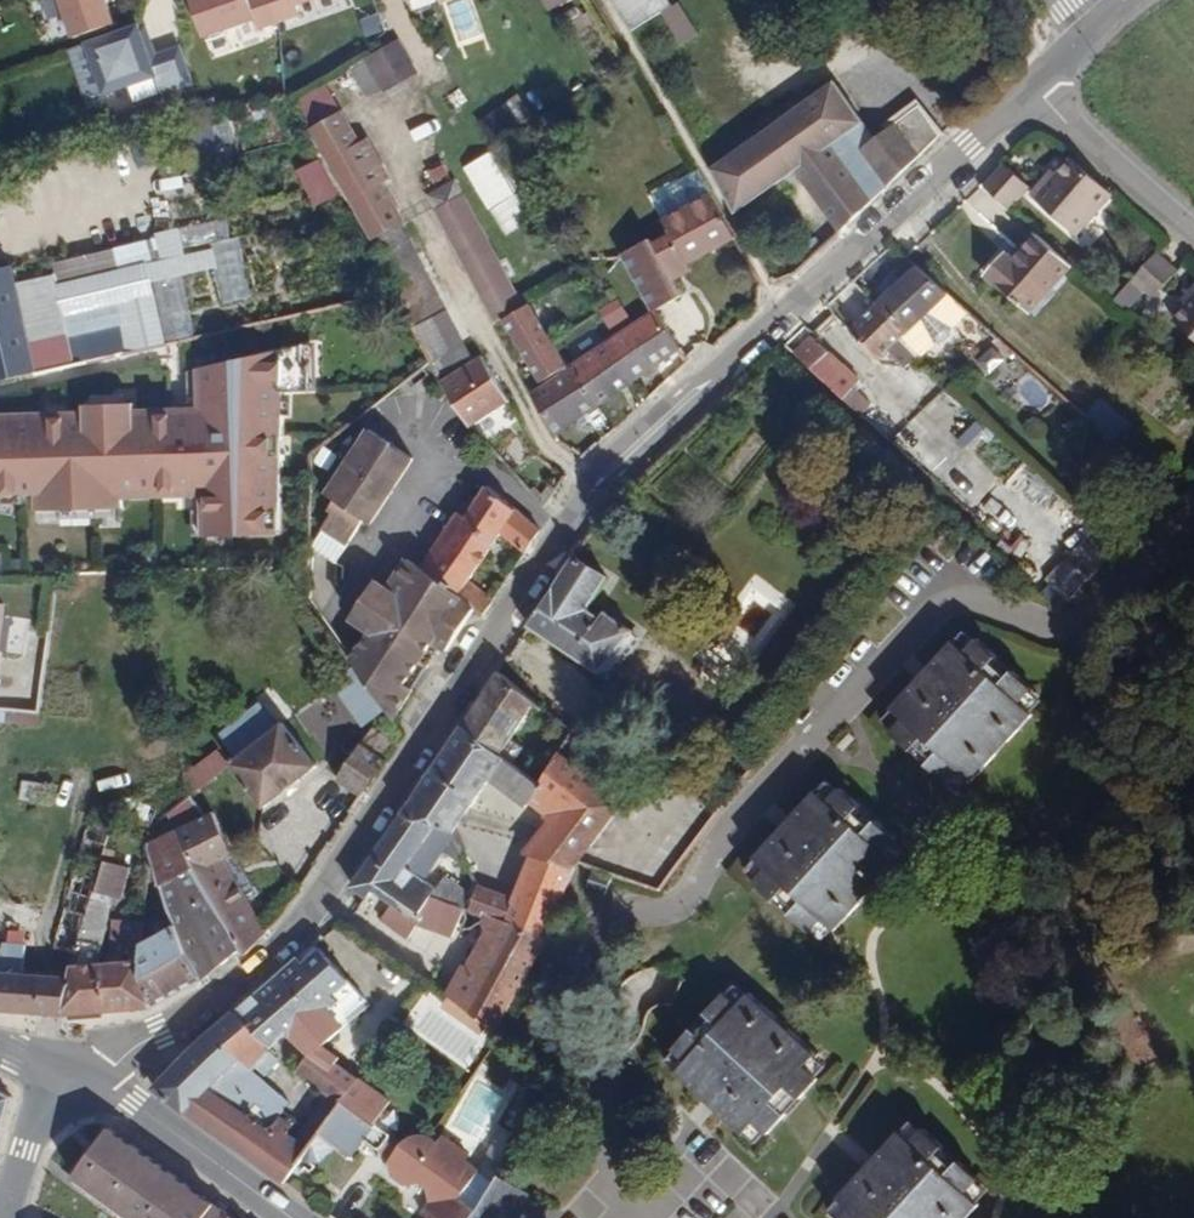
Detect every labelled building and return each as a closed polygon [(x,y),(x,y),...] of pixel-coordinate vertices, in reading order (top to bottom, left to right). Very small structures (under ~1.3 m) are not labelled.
[(114,0),(68,0),(77,25),(118,11),(114,0)] [(281,0),(199,0),(207,23),(258,5),(262,15),(283,8),(281,0)] [(669,10),(662,0),(608,0),(634,36),(669,10)] [(687,47),(702,37),(679,5),(665,16),(687,47)] [(144,14),(144,12),(91,30),(109,82),(160,64),(166,82),(197,71),(184,35),(160,43),(155,45),(144,14)] [(150,12),(144,14),(155,45),(160,43),(150,12)] [(390,25),(344,54),(363,85),(410,56),(390,25)] [(793,176),(842,235),(889,190),(944,135),(921,99),(883,129),(873,112),(844,77),(721,170),(748,213),(793,176)] [(513,117),(539,100),(529,85),(503,102),(513,117)] [(516,122),(542,105),(539,100),(513,117),(516,122)] [(400,214),(329,102),(308,117),(340,172),(367,219),(374,230),(400,214)] [(1080,225),(1117,184),(1076,147),(1055,170),(1051,166),(1034,183),(1080,225)] [(1012,197),(1033,174),(1008,149),(986,173),(1012,197)] [(505,235),(530,219),(487,151),(461,166),(505,235)] [(311,206),(337,194),(319,156),(293,168),(311,206)] [(663,208),(659,211),(663,217),(711,186),(692,156),(647,184),(663,208)] [(532,293),(502,241),(465,178),(437,194),(475,259),(504,309),(509,307),(532,293)] [(736,225),(711,186),(663,217),(669,225),(661,231),(673,249),(645,268),(664,299),(688,284),(678,270),(673,263),(691,251),(692,253),(736,225)] [(400,275),(433,355),(444,378),(469,361),(424,253),(401,213),(400,214),(374,230),(400,275)] [(214,301),(245,298),(236,218),(176,224),(179,249),(208,246),(214,301)] [(1032,304),(1076,256),(1040,223),(1016,249),(1007,243),(989,264),(1032,304)] [(622,248),(642,280),(657,303),(664,299),(645,268),(673,249),(661,231),(653,236),(650,230),(622,248)] [(1157,288),(1181,262),(1160,243),(1136,269),(1157,288)] [(678,270),(696,258),(692,253),(691,251),(673,263),(678,270)] [(937,295),(930,288),(941,277),(919,257),(881,295),(910,323),(937,295)] [(38,357),(21,288),(16,269),(0,274),(0,366),(38,357)] [(165,340),(193,333),(178,272),(150,279),(165,340)] [(953,313),(966,300),(941,277),(930,288),(937,295),(910,323),(927,340),(936,330),(947,331),(953,325),(953,313)] [(38,357),(72,350),(66,323),(58,280),(21,288),(38,357)] [(672,310),(664,299),(657,303),(635,318),(582,352),(538,289),(532,293),(509,307),(552,372),(541,380),(564,424),(653,364),(691,340),(672,310)] [(883,350),(896,337),(905,328),(910,323),(881,295),(854,322),(883,350)] [(616,297),(596,309),(607,328),(627,316),(616,297)] [(1182,317),(1193,328),(1193,304),(1182,317)] [(125,337),(119,311),(116,312),(120,338),(125,337)] [(72,350),(82,347),(120,338),(116,312),(66,323),(72,350)] [(815,324),(799,341),(848,386),(858,376),(864,369),(815,324)] [(201,354),(202,383),(191,383),(191,395),(89,399),(89,391),(0,402),(0,487),(40,484),(41,501),(126,496),(126,487),(183,483),(183,475),(205,473),(208,523),(284,518),(285,376),(313,375),(312,349),(306,349),(305,328),(201,354)] [(914,356),(924,346),(905,328),(896,337),(914,356)] [(995,340),(974,358),(987,373),(1008,356),(995,340)] [(503,397),(474,357),(469,361),(444,378),(438,383),(468,422),(503,397)] [(858,396),(867,386),(858,376),(848,386),(858,396)] [(377,515),(420,450),(373,419),(330,483),(342,492),(338,498),(341,501),(329,519),(353,535),(370,510),(377,515)] [(477,499),(468,493),(424,553),(483,598),(490,603),(500,587),(477,570),(506,526),(530,542),(544,520),(491,480),(477,499)] [(1074,585),(1122,533),(1101,513),(1047,571),(1068,591),(1074,585)] [(593,598),(616,564),(581,541),(542,601),(531,617),(601,662),(632,616),(613,604),(609,609),(593,598)] [(476,610),(483,598),(424,553),(415,546),(394,578),(381,570),(356,606),(377,620),(362,642),(358,649),(380,679),(394,697),(401,706),(419,679),(410,673),(424,652),(438,631),(454,642),(476,610)] [(611,669),(642,623),(632,616),(601,662),(611,669)] [(1027,691),(1039,677),(984,627),(971,640),(958,628),(896,695),(909,707),(898,721),(952,771),(965,757),(978,770),(1040,703),(1027,691)] [(524,717),(550,738),(528,769),(552,785),(572,756),(561,748),(576,724),(499,666),(461,722),(502,751),(524,717)] [(412,720),(406,712),(401,706),(394,697),(385,704),(405,731),(412,720)] [(265,808),(316,763),(277,718),(226,763),(265,808)] [(501,928),(497,942),(505,948),(528,920),(536,903),(572,906),(589,850),(593,846),(631,797),(601,777),(572,756),(552,785),(528,769),(502,751),(461,722),(414,793),(458,822),(461,824),(473,806),(511,831),(517,825),(542,842),(518,880),(520,885),(501,928)] [(13,727),(0,723),(0,735),(9,738),(13,727)] [(370,783),(394,747),(366,729),(343,764),(370,783)] [(646,777),(618,755),(601,777),(631,797),(646,777)] [(847,778),(833,791),(819,777),(757,845),(772,860),(759,873),(811,921),(824,908),(839,921),(901,853),(887,840),(900,827),(847,778)] [(18,798),(52,800),(53,782),(19,780),(18,798)] [(414,793),(401,813),(445,842),(458,822),(414,793)] [(85,851),(55,939),(78,949),(107,862),(127,806),(104,798),(85,851)] [(247,843),(228,804),(186,824),(246,940),(250,949),(275,924),(271,917),(257,891),(268,885),(245,844),(247,843)] [(445,842),(401,813),(398,817),(443,846),(445,842)] [(383,893),(385,890),(390,894),(392,895),(389,899),(392,901),(395,897),(402,903),(399,906),(402,909),(405,905),(411,910),(414,907),(413,903),(418,897),(394,879),(405,865),(418,875),(438,852),(443,846),(398,817),(371,859),(356,881),(371,892),(376,883),(382,887),(379,891),(383,893)] [(229,955),(246,940),(186,824),(165,834),(178,887),(189,881),(211,920),(229,955)] [(59,1007),(154,1001),(157,999),(141,933),(150,928),(152,916),(132,910),(125,932),(113,930),(106,960),(95,959),(114,899),(124,902),(134,870),(107,862),(78,949),(69,976),(59,1007)] [(205,973),(218,966),(229,955),(211,920),(189,881),(178,887),(179,895),(183,912),(194,956),(205,973)] [(456,904),(427,883),(418,897),(448,910),(449,915),(451,911),(456,904)] [(413,903),(414,907),(411,910),(405,905),(402,909),(399,906),(402,903),(395,897),(392,901),(389,899),(392,895),(390,894),(376,911),(398,927),(408,915),(431,933),(448,910),(418,897),(413,903)] [(179,895),(153,908),(152,916),(150,928),(183,912),(179,895)] [(461,899),(456,904),(451,911),(457,915),(487,936),(497,942),(501,928),(461,899)] [(539,971),(562,941),(572,906),(536,903),(528,920),(505,948),(539,971)] [(194,956),(183,912),(150,928),(141,933),(157,999),(205,973),(194,956)] [(450,984),(501,1021),(539,971),(505,948),(497,942),(487,936),(483,943),(490,956),(479,971),(468,963),(466,961),(450,984)] [(59,1007),(69,976),(24,970),(28,940),(2,937),(0,955),(0,1002),(59,1007)] [(229,1133),(290,1178),(310,1151),(344,1105),(350,1096),(359,1083),(329,1062),(332,1058),(320,1049),(365,1001),(308,942),(247,995),(238,1003),(235,1006),(160,1083),(229,1133)] [(479,971),(490,956),(483,943),(468,963),(479,971)] [(791,1044),(803,1031),(736,967),(723,981),(710,969),(658,1024),(672,1036),(659,1050),(727,1112),(740,1100),(752,1110),(803,1056),(791,1044)] [(462,1061),(478,1034),(428,1003),(412,1031),(462,1061)] [(332,1058),(329,1062),(359,1083),(363,1078),(332,1058)] [(363,1078),(359,1083),(350,1096),(382,1117),(383,1115),(393,1122),(398,1115),(396,1105),(392,1103),(390,1106),(383,1101),(388,1095),(363,1078)] [(0,1081),(0,1152),(19,1091),(0,1081)] [(407,1136),(391,1125),(393,1122),(383,1115),(382,1117),(350,1096),(344,1105),(429,1163),(467,1189),(483,1164),(469,1154),(473,1148),(446,1128),(442,1134),(435,1131),(429,1128),(424,1128),(418,1130),(413,1135),(410,1133),(407,1136)] [(970,1153),(916,1102),(902,1116),(889,1104),(828,1170),(841,1183),(829,1196),(851,1217),(936,1217),(971,1180),(957,1166),(970,1153)] [(427,1217),(474,1217),(483,1203),(466,1191),(467,1189),(429,1163),(344,1105),(310,1151),(316,1156),(328,1151),(338,1137),(353,1147),(366,1130),(376,1137),(383,1136),(397,1146),(395,1150),(398,1167),(412,1176),(427,1173),(436,1179),(437,1196),(429,1209),(432,1211),(427,1217)] [(168,1162),(117,1125),(113,1126),(78,1174),(140,1217),(247,1217),(168,1162)] [(500,1175),(483,1164),(467,1189),(485,1201),(500,1175)] [(483,1203),(474,1217),(518,1217),(535,1190),(504,1170),(500,1175),(485,1201),(483,1203)] [(485,1201),(467,1189),(466,1191),(483,1203),(485,1201)]
